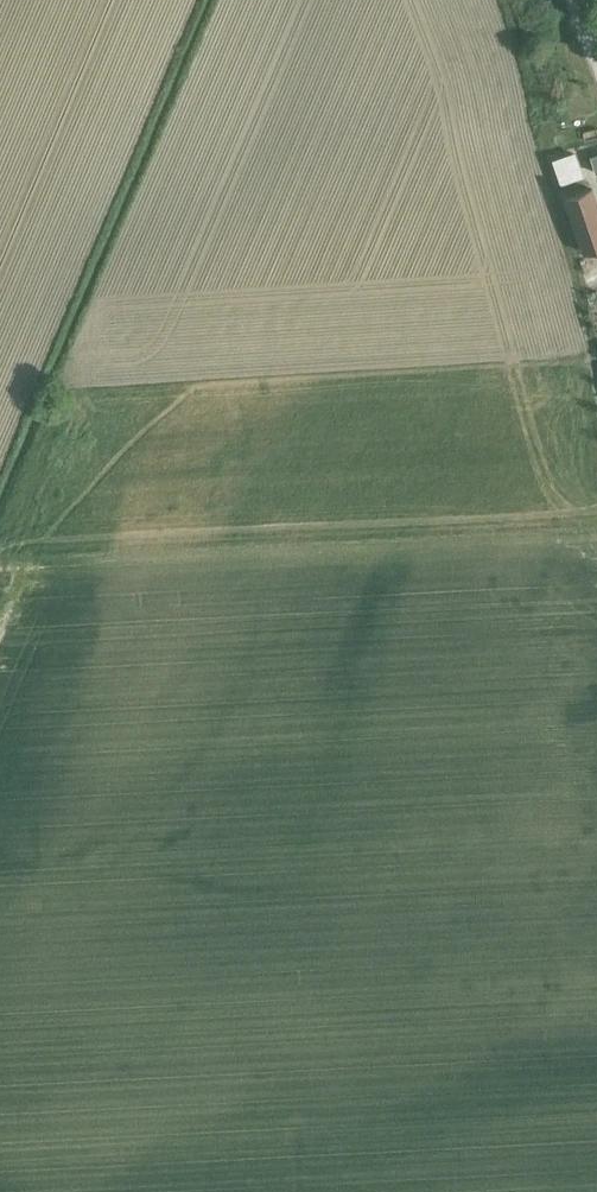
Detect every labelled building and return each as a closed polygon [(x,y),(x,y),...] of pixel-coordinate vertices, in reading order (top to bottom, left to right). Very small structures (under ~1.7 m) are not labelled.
[(593,188),(576,194),(566,197),(565,197),(567,203),(573,221),(584,252),(596,247),(596,201),(593,188)]
